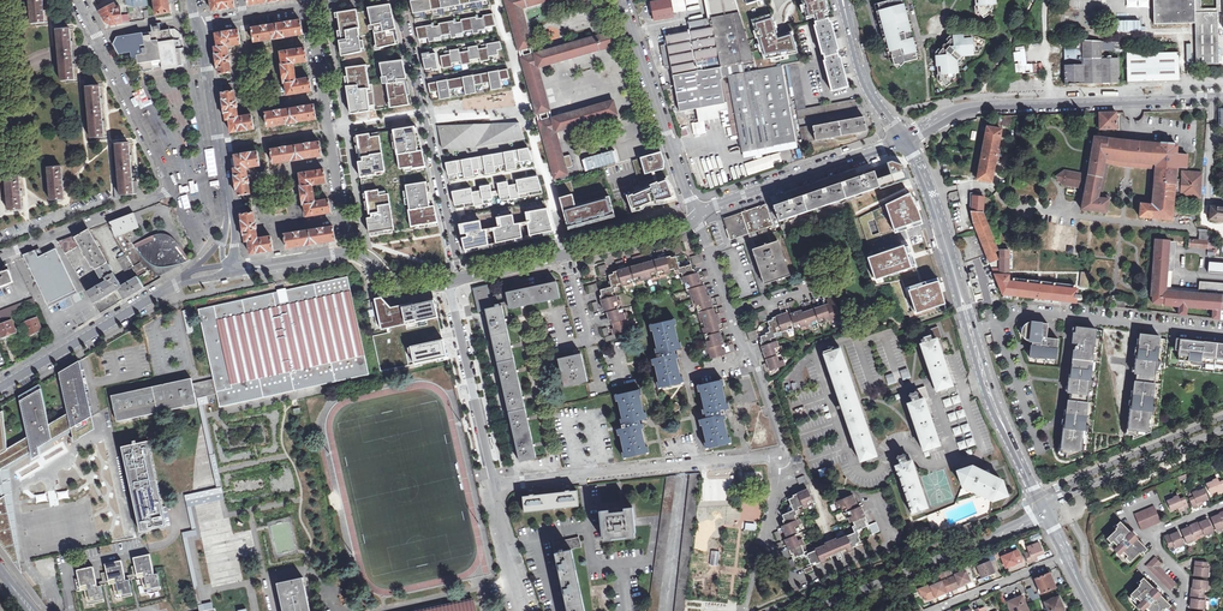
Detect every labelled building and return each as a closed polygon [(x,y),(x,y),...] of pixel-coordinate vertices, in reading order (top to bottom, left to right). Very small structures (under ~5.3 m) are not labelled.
[(28,21),(43,20),(40,0),(26,0),(28,21)] [(156,14),(170,13),(168,0),(154,0),(156,14)] [(234,8),(233,0),(208,0),(209,7),(209,12),(234,8)] [(488,0),(411,0),(410,0),(414,18),(489,5),(488,0)] [(519,50),(532,46),(521,8),(550,0),(505,0),(519,50)] [(656,19),(673,16),(670,0),(660,0),(652,2),(656,19)] [(717,17),(739,13),(735,0),(712,0),(717,17)] [(828,19),(824,0),(809,0),(815,22),(828,19)] [(879,3),(881,10),(879,10),(891,52),(892,52),(896,65),(900,69),(906,62),(919,59),(918,53),(919,52),(916,41),(915,37),(911,38),(909,33),(914,32),(906,3),(904,3),(903,0),(891,0),(879,3)] [(978,5),(976,5),(976,10),(979,14),(981,12),(985,17),(994,12),(993,10),(995,8),(994,4),(999,4),(999,0),(977,0),(978,5)] [(1153,23),(1195,23),(1195,64),(1219,65),(1218,28),(1222,28),(1222,0),(1153,0),(1153,23)] [(112,25),(130,22),(129,14),(121,15),(120,7),(116,7),(114,4),(100,11),(105,21),(112,25)] [(386,5),(368,9),(371,25),(372,25),(373,29),(376,46),(377,48),(381,48),(396,44),(393,27),(395,27),(391,10),(387,11),(386,5)] [(773,9),(753,15),(765,54),(798,45),(792,27),(779,31),(773,9)] [(354,10),(337,13),(342,41),(339,41),(341,52),(347,51),(347,55),(363,52),(362,49),(361,41),(359,29),(360,28),(358,15),(355,16),(354,10)] [(432,24),(416,27),(418,39),(428,37),(429,41),(435,40),(434,38),(441,36),(441,35),(450,33),(451,37),(456,36),(456,34),(463,33),(463,31),(472,30),(473,34),(479,33),(478,30),(485,29),(485,28),(495,26),(493,13),(483,15),(483,17),(476,18),(476,16),(461,19),(461,21),(454,22),(454,20),(438,23),(439,25),(432,26),(432,24)] [(722,76),(757,70),(742,21),(739,13),(717,17),(712,18),(722,76)] [(673,73),(675,86),(722,76),(712,18),(689,22),(690,29),(665,34),(667,45),(661,46),(665,68),(666,69),(671,68),(672,73),(673,73)] [(824,57),(838,54),(837,51),(838,50),(835,38),(839,37),(839,34),(836,34),(836,33),(834,33),(831,22),(829,22),(828,19),(815,22),(816,26),(814,26),(822,55),(824,54),(824,57)] [(261,27),(252,28),(254,42),(285,38),(284,37),(303,34),(301,21),(285,23),(261,26),(261,27)] [(67,26),(52,27),(54,51),(69,49),(67,26)] [(118,38),(114,44),(119,54),(131,52),(133,59),(140,58),(139,55),(141,55),(143,71),(154,70),(152,62),(161,60),(162,67),(186,63),(184,48),(170,50),(170,48),(176,47),(175,40),(183,39),(182,34),(175,29),(157,31),(157,34),(138,37),(138,34),(118,38)] [(241,44),(239,30),(233,31),(216,34),(217,39),(218,47),(215,48),(216,54),(215,54),(217,68),(218,68),(219,75),(232,73),(230,62),(231,62),(230,56),(229,56),(227,47),(241,44)] [(617,31),(521,58),(537,114),(550,110),(538,67),(621,44),(617,31)] [(951,36),(948,39),(951,41),(948,45),(947,44),(946,44),(945,45),(944,46),(944,47),(945,48),(943,51),(940,49),(937,52),(939,79),(944,88),(947,86),(948,87),(953,83),(952,82),(957,79),(957,74),(961,73),(960,63),(966,57),(976,56),(976,54),(981,54),(987,41),(978,36),(975,37),(974,35),(966,35),(965,34),(951,36)] [(450,50),(440,51),(442,63),(452,62),(452,57),(462,56),(462,60),(471,59),(470,56),(474,56),(474,60),(483,59),(483,57),(489,56),(489,54),(502,53),(500,37),(486,39),(487,43),(479,44),(479,40),(468,42),(469,47),(461,48),(461,44),(449,46),(450,50)] [(1063,48),(1063,82),(1118,84),(1119,57),(1101,56),(1101,51),(1126,51),(1125,80),(1178,81),(1179,50),(1123,49),(1124,40),(1080,39),(1080,45),(1075,44),(1075,48),(1063,48)] [(307,61),(305,48),(281,52),(283,64),(281,65),(284,84),(286,83),(287,95),(312,91),(310,78),(296,81),(295,70),(294,70),(293,63),(307,61)] [(431,48),(422,49),(424,70),(432,70),(432,66),(438,65),(437,50),(431,50),(431,48)] [(69,49),(54,51),(55,56),(58,78),(72,77),(69,55),(69,49)] [(824,61),(832,91),(848,87),(845,73),(849,72),(848,69),(846,70),(845,68),(843,69),(840,57),(839,57),(838,54),(824,57),(825,61),(824,61)] [(405,75),(402,60),(380,64),(382,77),(386,76),(388,83),(386,83),(390,103),(394,102),(395,107),(412,104),(410,95),(407,95),(403,75),(405,75)] [(797,110),(806,108),(797,63),(794,64),(788,65),(797,110)] [(361,70),(361,66),(344,68),(345,77),(348,76),(349,86),(347,87),(350,110),(355,109),(355,113),(366,112),(365,107),(370,106),(367,88),(370,88),(367,69),(361,70)] [(759,70),(773,146),(796,142),(782,66),(759,70)] [(743,151),(773,146),(759,70),(757,70),(722,76),(727,103),(733,136),(740,135),(743,151)] [(509,72),(429,86),(432,102),(512,88),(509,72)] [(680,111),(727,103),(722,76),(675,86),(680,111)] [(97,82),(82,84),(84,109),(99,108),(97,82)] [(224,93),(233,91),(233,90),(234,89),(233,84),(232,83),(222,84),(221,85),(222,88),(222,91),(224,92),(224,93)] [(142,87),(132,92),(134,96),(130,98),(136,109),(150,102),(142,87)] [(252,115),(238,117),(237,108),(238,108),(237,102),(236,102),(234,91),(233,91),(224,93),(222,93),(223,100),(222,100),(224,114),(225,114),(226,120),(229,120),(231,133),(237,132),(254,129),(252,115)] [(798,119),(858,107),(854,99),(806,108),(797,110),(798,119)] [(613,101),(538,122),(555,182),(569,178),(555,132),(617,114),(613,101)] [(275,112),(265,113),(268,127),(298,123),(298,122),(317,119),(314,105),(300,107),(299,107),(299,108),(281,111),(281,110),(275,111),(275,112)] [(99,108),(84,109),(88,136),(101,135),(99,108)] [(1120,111),(1101,112),(1101,128),(1120,128),(1120,111)] [(815,140),(867,131),(864,117),(813,127),(815,140)] [(1005,126),(988,123),(977,178),(995,181),(1005,126)] [(393,129),(401,172),(425,168),(417,125),(393,129)] [(473,126),(436,130),(443,152),(479,150),(525,143),(518,126),(473,126)] [(801,127),(802,135),(811,134),(810,126),(801,127)] [(682,137),(689,136),(687,127),(680,127),(682,137)] [(354,135),(362,180),(387,176),(379,130),(354,135)] [(1176,189),(1177,178),(1178,164),(1187,165),(1188,153),(1178,152),(1179,143),(1175,143),(1175,142),(1161,141),(1161,142),(1148,141),(1137,139),(1093,135),(1092,140),(1089,172),(1088,186),(1086,207),(1110,210),(1111,197),(1112,192),(1107,191),(1110,162),(1128,164),(1152,165),(1149,196),(1145,195),(1144,201),(1143,214),(1177,218),(1177,215),(1174,215),(1176,189)] [(112,141),(114,170),(129,168),(126,140),(112,141)] [(317,143),(293,147),(295,160),(319,157),(317,143)] [(293,147),(271,150),(273,164),(280,162),(295,160),(293,147)] [(530,149),(445,162),(448,180),(534,167),(530,149)] [(243,154),(246,168),(248,167),(263,165),(273,164),(271,150),(243,154)] [(583,160),(586,173),(617,164),(614,152),(583,160)] [(661,152),(632,160),(639,184),(654,180),(657,179),(669,176),(661,152)] [(232,156),(234,171),(246,170),(246,168),(243,154),(232,156)] [(61,167),(48,168),(51,200),(64,199),(63,184),(64,184),(64,183),(64,181),(62,181),(61,167)] [(129,168),(114,170),(116,187),(117,196),(132,195),(129,168)] [(311,183),(323,181),(321,168),(309,170),(296,171),(298,185),(311,183)] [(1089,172),(1083,171),(1064,169),(1058,175),(1061,183),(1088,186),(1089,172)] [(1184,179),(1183,190),(1183,194),(1200,195),(1202,171),(1187,170),(1185,169),(1184,179)] [(234,171),(237,193),(249,191),(247,180),(246,170),(234,171)] [(774,206),(779,221),(879,187),(875,175),(874,172),(869,173),(868,171),(859,175),(860,177),(850,180),(849,178),(840,181),(841,183),(830,187),(830,185),(821,188),(821,190),(811,193),(810,191),(801,194),(802,196),(792,200),(791,198),(782,201),(783,203),(774,206)] [(540,176),(453,193),(456,211),(544,194),(540,176)] [(19,177),(6,178),(9,210),(22,209),(20,194),(22,194),(22,192),(22,191),(20,191),(19,177)] [(1183,190),(1184,179),(1181,178),(1177,178),(1176,189),(1183,190)] [(655,184),(627,196),(632,212),(677,200),(672,187),(667,179),(658,183),(655,184)] [(571,181),(556,185),(561,202),(576,198),(571,181)] [(311,183),(298,185),(299,194),(301,204),(314,202),(311,183)] [(365,187),(370,230),(396,226),(390,183),(365,187)] [(406,186),(413,226),(436,223),(428,183),(406,186)] [(607,188),(581,196),(590,224),(615,217),(607,188)] [(881,238),(921,223),(908,189),(869,210),(881,238)] [(576,198),(561,202),(569,230),(590,224),(581,196),(576,198)] [(983,196),(971,196),(970,210),(973,220),(989,261),(998,257),(995,250),(998,249),(982,212),(983,196)] [(456,222),(461,252),(554,234),(547,197),(459,214),(461,221),(456,222)] [(327,200),(314,202),(301,204),(303,215),(316,213),(328,211),(327,200)] [(846,203),(848,211),(859,208),(857,200),(846,203)] [(1212,203),(1211,218),(1222,219),(1222,204),(1212,203)] [(730,240),(750,233),(766,228),(773,225),(766,204),(723,218),(730,240)] [(144,268),(146,267),(134,247),(126,232),(139,228),(137,220),(134,213),(110,222),(116,237),(125,254),(135,271),(138,277),(147,273),(144,268)] [(241,215),(245,241),(257,240),(255,225),(253,214),(241,215)] [(784,224),(780,225),(781,229),(785,238),(789,237),(784,224)] [(336,240),(334,227),(319,229),(306,231),(308,244),(336,240)] [(1211,228),(1201,227),(1200,238),(1210,239),(1211,228)] [(766,228),(750,233),(755,248),(771,243),(768,233),(766,228)] [(116,290),(118,289),(122,286),(119,282),(116,277),(108,263),(89,230),(76,238),(80,245),(84,252),(83,253),(84,255),(85,257),(86,256),(91,264),(93,263),(102,278),(105,276),(107,281),(88,292),(94,303),(102,298),(104,297),(115,291),(116,290)] [(284,248),(308,244),(306,231),(294,233),(282,234),(284,248)] [(65,254),(76,247),(72,240),(70,237),(67,238),(58,242),(65,254)] [(247,255),(273,251),(271,237),(260,239),(257,240),(245,241),(247,255)] [(1157,237),(1153,295),(1155,296),(1155,303),(1167,304),(1167,305),(1181,306),(1181,313),(1190,314),(1191,307),(1215,309),(1215,318),(1222,319),(1222,282),(1202,280),(1201,291),(1170,289),(1171,269),(1176,270),(1178,240),(1173,240),(1173,238),(1157,237)] [(1211,239),(1210,239),(1200,238),(1191,237),(1191,246),(1211,248),(1211,241),(1211,239)] [(74,239),(72,240),(76,247),(78,246),(80,245),(76,238),(74,239)] [(134,247),(146,267),(149,271),(152,274),(155,275),(160,276),(163,275),(168,273),(188,261),(178,248),(174,244),(170,242),(166,240),(160,239),(157,239),(154,240),(150,241),(134,247)] [(907,239),(863,254),(873,286),(918,270),(907,239)] [(790,274),(779,241),(771,243),(755,248),(754,249),(762,274),(761,275),(764,283),(790,274)] [(683,253),(681,244),(673,246),(675,255),(683,253)] [(35,250),(23,255),(47,304),(56,300),(69,294),(76,290),(56,248),(38,257),(37,254),(35,250)] [(999,248),(998,268),(991,268),(998,288),(1004,294),(1007,294),(1075,302),(1076,298),(1077,293),(1077,287),(1009,279),(1009,271),(1009,248),(999,248)] [(135,271),(125,254),(117,259),(127,275),(135,271)] [(680,278),(696,274),(694,269),(692,270),(691,265),(685,266),(685,265),(681,266),(679,262),(678,262),(676,257),(671,258),(671,256),(665,258),(670,273),(674,271),(675,273),(678,274),(679,274),(680,278)] [(670,273),(665,258),(661,259),(661,262),(656,263),(660,278),(666,276),(665,274),(670,273)] [(1208,260),(1207,270),(1222,271),(1222,261),(1208,260)] [(641,264),(645,279),(651,278),(652,280),(658,279),(654,264),(648,265),(647,263),(641,264)] [(601,276),(608,274),(606,264),(598,267),(601,276)] [(641,281),(645,279),(641,264),(637,266),(637,268),(632,270),(636,285),(642,283),(641,281)] [(617,271),(622,286),(627,285),(628,287),(634,285),(630,270),(624,272),(623,269),(617,271)] [(13,282),(9,270),(0,273),(0,287),(13,282)] [(618,287),(622,286),(617,271),(613,272),(614,274),(609,276),(610,281),(609,282),(610,286),(606,287),(606,289),(600,290),(602,295),(600,296),(601,300),(616,296),(615,292),(617,291),(618,289),(618,287)] [(935,272),(895,285),(905,317),(944,304),(935,272)] [(697,279),(696,274),(680,278),(682,284),(684,283),(686,288),(701,284),(700,279),(697,279)] [(122,286),(118,289),(124,299),(134,293),(145,288),(138,277),(122,286)] [(213,379),(215,384),(217,394),(219,407),(369,375),(348,277),(286,290),(288,300),(281,302),(279,292),(198,309),(213,379)] [(556,282),(533,287),(537,302),(559,297),(556,282)] [(589,294),(599,291),(597,283),(587,286),(589,294)] [(491,305),(487,285),(472,288),(477,308),(483,307),(491,305)] [(692,300),(707,296),(706,291),(703,292),(702,286),(686,290),(688,296),(691,296),(692,300)] [(533,287),(507,293),(510,308),(537,302),(533,287)] [(286,290),(279,292),(281,302),(288,300),(286,290)] [(618,301),(616,296),(601,300),(603,306),(605,305),(607,310),(622,306),(620,300),(618,301)] [(712,303),(711,301),(709,302),(707,296),(692,300),(694,306),(696,306),(698,311),(713,306),(712,303)] [(416,319),(416,322),(438,317),(434,300),(395,309),(395,307),(391,308),(391,307),(382,297),(375,299),(375,301),(372,302),(377,325),(380,324),(381,327),(416,319)] [(825,305),(830,320),(836,318),(837,321),(842,319),(835,297),(834,298),(827,300),(828,304),(825,305)] [(0,311),(0,320),(37,307),(33,298),(0,311)] [(483,307),(489,334),(506,330),(499,303),(491,305),(483,307)] [(826,322),(830,320),(825,305),(820,307),(821,310),(818,311),(816,311),(821,326),(827,324),(826,322)] [(611,317),(613,323),(628,318),(626,313),(624,313),(623,308),(607,313),(609,318),(611,317)] [(698,313),(701,323),(717,319),(716,314),(715,314),(713,309),(698,313)] [(182,311),(188,334),(194,333),(188,310),(182,311)] [(765,310),(757,313),(760,322),(768,320),(765,310)] [(808,314),(807,312),(802,313),(797,315),(796,313),(791,314),(796,329),(801,328),(802,330),(812,326),(813,329),(819,327),(814,312),(808,314)] [(782,315),(776,317),(782,331),(787,330),(788,332),(794,330),(789,315),(788,315),(783,317),(782,315)] [(37,317),(25,322),(29,335),(36,333),(42,330),(37,317)] [(760,342),(762,347),(777,342),(774,334),(782,331),(776,317),(772,318),(773,320),(768,321),(770,327),(768,328),(770,332),(766,333),(766,335),(760,337),(762,342),(760,342)] [(628,318),(613,323),(614,328),(612,329),(613,334),(629,330),(627,325),(630,324),(628,318)] [(658,358),(667,356),(667,352),(676,349),(679,349),(682,348),(681,342),(678,343),(674,326),(677,325),(675,319),(675,318),(674,318),(673,318),(673,319),(672,319),(672,320),(652,325),(652,324),(651,324),(650,324),(650,325),(652,331),(654,330),(658,347),(655,348),(658,358)] [(717,319),(701,323),(704,334),(719,330),(718,325),(719,324),(717,319)] [(0,324),(0,332),(2,339),(7,337),(7,335),(9,334),(16,332),(11,320),(0,324)] [(1051,322),(1034,320),(1031,321),(1027,323),(1025,326),(1024,329),(1024,332),(1026,336),(1028,339),(1031,340),(1035,341),(1035,344),(1033,344),(1033,347),(1027,350),(1031,361),(1057,364),(1057,359),(1060,360),(1061,338),(1050,337),(1051,322)] [(381,371),(409,365),(405,347),(443,338),(439,322),(373,337),(381,371)] [(1077,326),(1073,358),(1100,361),(1102,338),(1103,328),(1077,326)] [(929,330),(930,335),(932,341),(937,339),(942,338),(938,327),(929,330)] [(489,334),(495,360),(512,356),(506,330),(489,334)] [(750,340),(759,337),(756,330),(747,333),(750,340)] [(705,348),(721,344),(719,339),(722,338),(720,332),(705,337),(706,342),(704,342),(705,348)] [(1165,335),(1144,333),(1142,333),(1137,380),(1162,383),(1165,363),(1167,338),(1164,338),(1165,335)] [(932,341),(930,335),(923,337),(925,343),(920,345),(936,391),(952,385),(937,339),(932,341)] [(1220,358),(1221,343),(1184,339),(1184,337),(1178,337),(1177,349),(1174,349),(1172,364),(1216,369),(1217,364),(1218,364),(1219,358),(1220,358)] [(443,339),(410,347),(414,364),(447,357),(443,339)] [(777,342),(762,347),(764,352),(766,351),(768,356),(783,351),(781,345),(778,346),(777,342)] [(722,349),(721,344),(705,348),(707,354),(710,353),(711,358),(726,354),(725,349),(722,349)] [(839,398),(855,392),(839,347),(823,352),(839,398)] [(658,358),(652,359),(653,364),(656,364),(660,382),(658,382),(659,388),(660,389),(661,389),(661,388),(661,387),(681,383),(681,384),(682,384),(683,383),(682,376),(680,377),(676,360),(678,359),(676,349),(667,352),(667,356),(658,358)] [(784,353),(769,359),(770,364),(768,365),(770,370),(785,365),(783,360),(786,359),(784,353)] [(565,387),(588,381),(581,354),(558,359),(565,387)] [(495,360),(501,385),(518,381),(512,356),(495,360)] [(1069,399),(1095,402),(1100,361),(1073,358),(1069,399)] [(49,424),(41,388),(20,401),(28,437),(31,452),(71,429),(92,417),(81,365),(60,377),(68,413),(49,424)] [(907,368),(900,370),(903,380),(910,378),(907,368)] [(892,372),(884,375),(888,385),(896,382),(892,372)] [(117,421),(130,419),(197,404),(196,399),(193,386),(193,384),(192,378),(112,396),(117,421)] [(705,418),(708,418),(715,416),(714,412),(721,411),(724,410),(727,409),(729,409),(728,403),(725,403),(721,386),(724,386),(722,379),(721,378),(720,378),(720,379),(720,380),(701,385),(700,384),(699,384),(698,384),(698,385),(699,391),(701,390),(705,408),(702,409),(705,418)] [(217,394),(215,384),(213,379),(193,384),(193,386),(196,399),(201,398),(217,394)] [(1158,424),(1162,383),(1137,380),(1130,434),(1137,434),(1136,439),(1154,432),(1155,424),(1158,424)] [(507,409),(523,405),(518,381),(501,385),(507,409)] [(916,389),(917,394),(919,400),(924,399),(929,397),(925,386),(916,389)] [(621,418),(624,428),(625,427),(633,426),(632,422),(642,420),(644,419),(647,418),(645,412),(643,413),(639,396),(641,395),(640,389),(639,389),(638,389),(638,390),(618,395),(618,394),(617,394),(616,394),(615,395),(617,401),(619,400),(623,417),(621,418)] [(845,415),(861,410),(859,406),(855,392),(839,398),(844,415),(845,415)] [(919,400),(917,394),(910,397),(912,402),(907,404),(923,450),(940,445),(934,429),(924,399),(919,400)] [(959,394),(952,397),(954,403),(961,401),(959,394)] [(950,397),(943,400),(946,406),(952,404),(950,397)] [(1095,402),(1069,399),(1064,437),(1062,453),(1068,454),(1068,459),(1086,451),(1087,448),(1090,448),(1095,402)] [(667,414),(672,412),(673,412),(675,412),(676,411),(677,411),(679,410),(680,409),(680,407),(679,405),(678,403),(676,402),(671,405),(670,407),(670,408),(671,412),(667,413),(667,414)] [(530,432),(523,405),(507,409),(513,436),(530,432)] [(964,409),(957,411),(959,417),(966,415),(964,409)] [(705,418),(702,419),(700,420),(701,425),(703,424),(707,442),(705,443),(707,449),(708,448),(709,448),(728,443),(729,444),(730,444),(731,443),(729,437),(727,438),(723,420),(726,420),(725,413),(724,410),(721,411),(714,412),(715,416),(708,418),(705,418)] [(861,410),(845,415),(860,461),(876,456),(861,410)] [(31,452),(28,437),(7,449),(3,411),(0,413),(0,470),(31,452)] [(955,412),(948,414),(950,420),(957,418),(955,412)] [(74,442),(95,429),(92,417),(71,429),(74,442)] [(624,428),(621,429),(620,429),(618,429),(619,435),(621,434),(625,452),(623,452),(624,458),(625,458),(626,458),(626,457),(646,453),(647,453),(648,453),(646,447),(645,447),(641,429),(644,428),(642,420),(632,422),(633,426),(625,427),(624,428)] [(969,422),(961,425),(964,432),(971,429),(969,422)] [(960,425),(953,428),(955,435),(962,432),(960,425)] [(536,458),(530,432),(513,436),(519,462),(536,458)] [(973,436),(966,439),(969,447),(976,444),(973,436)] [(965,439),(958,442),(960,449),(967,447),(965,439)] [(148,441),(122,447),(141,532),(167,526),(166,522),(148,441)] [(911,513),(927,507),(912,461),(910,455),(905,457),(898,459),(900,465),(896,466),(896,467),(911,513)] [(1006,489),(1002,480),(973,465),(964,468),(960,476),(963,486),(975,492),(977,496),(981,495),(993,501),(1002,497),(1006,489)] [(818,469),(819,476),(828,475),(826,467),(818,469)] [(732,469),(707,470),(707,480),(732,480),(732,469)] [(690,474),(674,610),(684,610),(688,580),(700,473),(690,474)] [(667,476),(664,499),(655,563),(654,572),(648,610),(658,610),(677,475),(667,476)] [(804,475),(797,478),(800,487),(808,484),(804,475)] [(1209,482),(1213,492),(1220,490),(1221,493),(1222,492),(1222,479),(1221,475),(1215,478),(1216,479),(1209,482)] [(1200,488),(1190,492),(1196,507),(1206,503),(1205,500),(1212,497),(1208,486),(1200,489),(1200,488)] [(579,505),(577,490),(571,491),(570,488),(564,489),(565,492),(536,495),(535,495),(535,492),(529,492),(529,496),(523,496),(524,511),(579,505)] [(802,491),(797,494),(804,508),(808,506),(809,508),(815,506),(808,489),(802,491)] [(1176,496),(1169,499),(1174,510),(1182,506),(1183,509),(1186,508),(1192,506),(1187,495),(1183,497),(1181,492),(1175,495),(1176,496)] [(804,508),(797,494),(793,495),(793,497),(789,499),(791,505),(790,505),(791,509),(787,511),(788,513),(783,515),(782,515),(784,520),(783,520),(784,525),(799,518),(797,515),(799,514),(800,511),(799,510),(804,508)] [(857,505),(857,504),(853,494),(836,502),(838,507),(841,506),(843,511),(857,505)] [(5,496),(0,498),(0,544),(22,573),(5,496)] [(708,506),(701,506),(702,519),(710,518),(710,523),(729,522),(727,499),(708,501),(708,506)] [(1156,504),(1136,513),(1143,529),(1163,520),(1156,504)] [(848,518),(850,522),(865,515),(863,511),(861,506),(844,513),(846,519),(848,518)] [(601,511),(603,530),(604,541),(635,537),(633,526),(631,508),(624,509),(624,511),(609,513),(609,510),(601,511)] [(1213,516),(1219,531),(1222,529),(1222,511),(1213,516)] [(939,522),(935,523),(933,514),(927,515),(931,530),(940,527),(939,522)] [(847,536),(852,548),(857,546),(856,544),(861,542),(858,536),(860,536),(858,532),(862,530),(862,529),(867,526),(865,521),(867,521),(865,515),(850,522),(854,530),(846,533),(847,536)] [(1217,531),(1211,517),(1202,520),(1201,519),(1193,523),(1193,524),(1198,536),(1202,534),(1203,537),(1217,531)] [(801,524),(799,518),(784,525),(787,530),(784,531),(786,536),(801,530),(799,525),(801,524)] [(1151,548),(1123,520),(1119,523),(1117,522),(1107,532),(1111,536),(1110,537),(1113,540),(1111,542),(1131,562),(1141,552),(1144,555),(1147,552),(1151,548)] [(876,522),(869,525),(870,529),(872,534),(880,531),(876,522)] [(1198,536),(1193,524),(1183,528),(1190,543),(1199,539),(1198,536)] [(1172,532),(1166,534),(1172,547),(1177,545),(1178,547),(1187,543),(1181,529),(1172,533),(1172,532)] [(787,545),(789,549),(803,543),(802,539),(804,538),(802,532),(787,538),(790,544),(787,545)] [(853,550),(852,548),(847,536),(836,540),(831,543),(835,553),(841,550),(843,555),(853,550)] [(555,553),(571,549),(581,547),(579,538),(553,543),(555,553)] [(828,541),(825,542),(826,545),(831,557),(833,555),(836,555),(835,553),(831,543),(830,540),(828,541)] [(821,562),(815,549),(815,548),(807,551),(803,543),(789,549),(791,554),(793,553),(795,558),(800,556),(801,557),(805,555),(807,560),(808,559),(811,564),(815,562),(816,564),(821,562)] [(1023,555),(1025,558),(1026,558),(1028,563),(1037,560),(1036,557),(1042,554),(1038,543),(1026,548),(1028,553),(1025,554),(1023,555)] [(826,545),(815,549),(821,562),(821,564),(832,559),(831,557),(826,545)] [(571,549),(555,553),(557,565),(555,565),(555,566),(556,571),(559,571),(562,584),(563,589),(560,589),(562,595),(564,595),(568,610),(585,610),(571,549)] [(1018,550),(1001,557),(1006,568),(1022,561),(1018,550)] [(719,551),(711,551),(710,565),(718,566),(719,551)] [(135,567),(128,568),(130,576),(140,574),(144,593),(160,590),(156,574),(153,575),(149,555),(133,559),(135,567)] [(1164,562),(1157,555),(1147,565),(1172,589),(1179,582),(1161,565),(1164,562)] [(796,566),(793,558),(784,562),(787,570),(796,566)] [(1211,561),(1197,559),(1196,574),(1212,576),(1213,566),(1211,566),(1211,561)] [(107,572),(101,574),(103,582),(112,580),(116,599),(132,596),(129,580),(126,581),(122,561),(105,564),(107,572)] [(990,561),(977,566),(982,578),(995,572),(990,561)] [(77,570),(79,578),(75,579),(77,591),(85,590),(88,605),(104,602),(101,586),(97,587),(93,567),(77,570)] [(948,579),(952,590),(960,586),(960,585),(963,583),(970,581),(966,570),(955,575),(956,576),(948,579)] [(1049,573),(1035,579),(1041,593),(1055,588),(1049,573)] [(1146,576),(1143,580),(1144,581),(1142,583),(1143,584),(1133,594),(1137,597),(1135,599),(1147,610),(1162,610),(1166,607),(1167,608),(1169,606),(1171,608),(1174,604),(1146,576)] [(292,580),(277,583),(278,587),(279,590),(284,610),(311,610),(303,577),(292,580)] [(1211,579),(1195,577),(1195,582),(1193,582),(1191,602),(1192,602),(1192,607),(1207,608),(1209,598),(1206,598),(1207,589),(1210,590),(1211,579)] [(926,601),(931,598),(931,596),(933,595),(934,597),(952,590),(948,579),(931,586),(930,585),(919,589),(922,596),(924,595),(926,601)] [(1030,587),(1026,588),(1031,601),(1035,600),(1033,595),(1030,587)] [(1009,603),(1012,610),(1028,610),(1022,596),(1014,600),(1015,601),(1009,603)] [(1043,602),(1046,610),(1061,610),(1064,610),(1059,596),(1043,602)] [(474,598),(414,610),(477,610),(474,598)]
